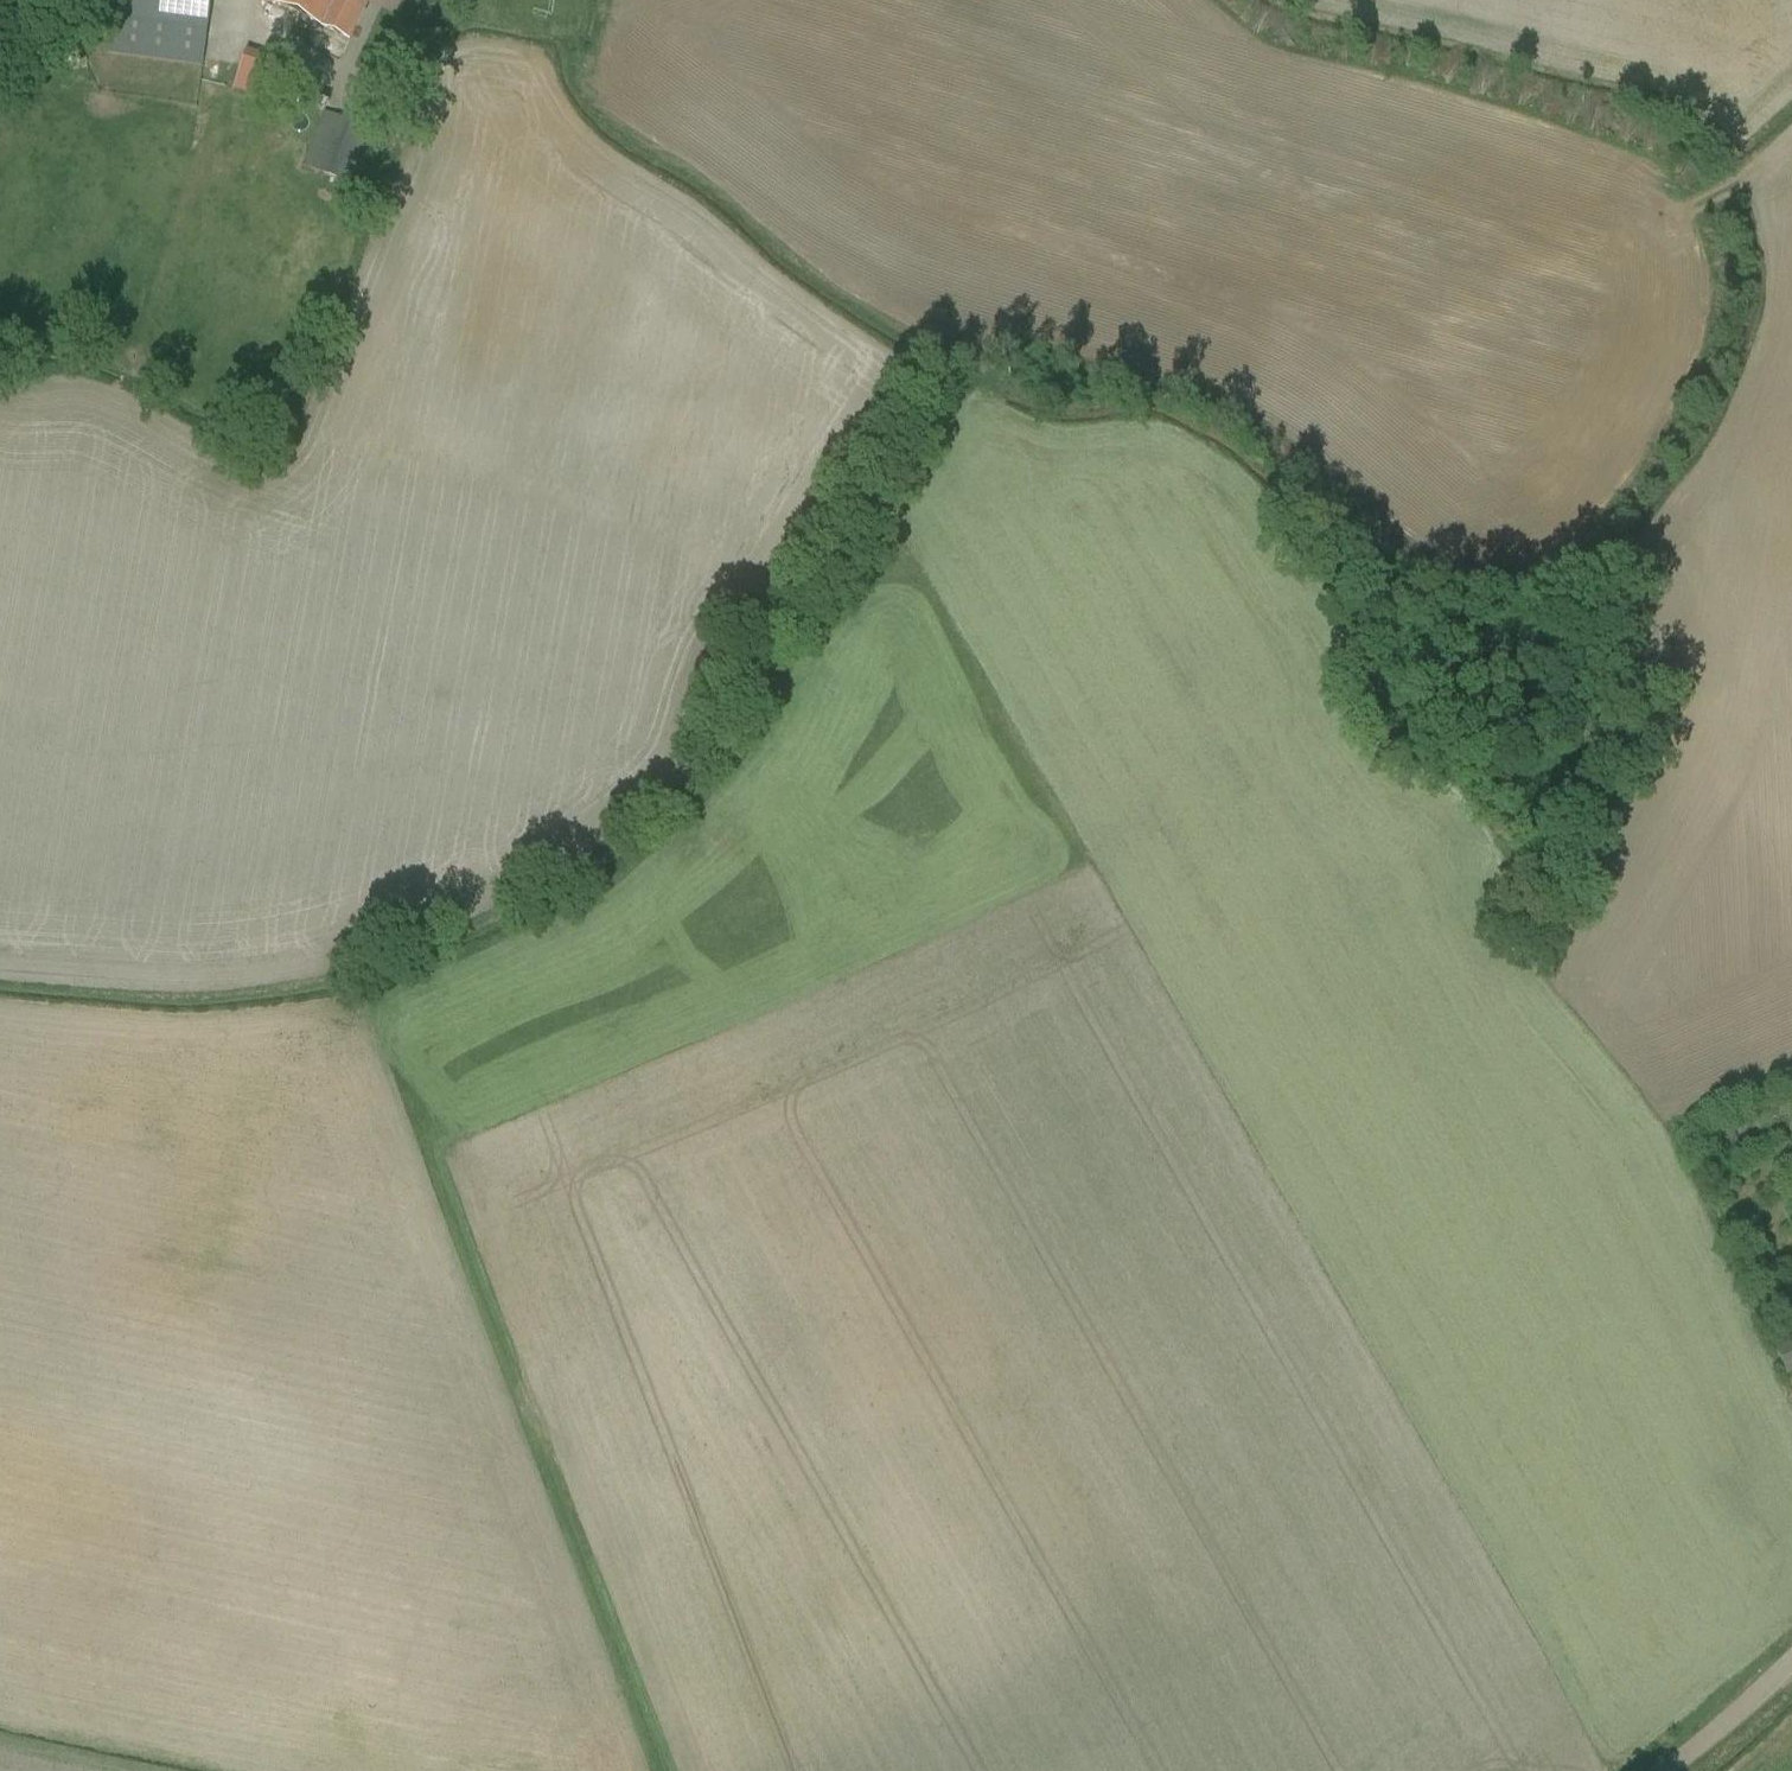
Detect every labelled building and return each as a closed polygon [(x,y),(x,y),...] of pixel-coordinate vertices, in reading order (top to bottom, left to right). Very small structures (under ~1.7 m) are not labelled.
[(106,55),(203,67),(211,0),(113,0),(106,55)] [(323,27),(335,1),(338,2),(339,0),(267,0),(323,27)] [(323,27),(349,39),(367,0),(339,0),(338,2),(335,1),(323,27)] [(234,89),(269,101),(283,61),(248,49),(234,89)] [(304,166),(350,185),(373,125),(345,113),(343,118),(325,111),(304,166)] [(1769,1334),(1789,1377),(1791,1375),(1791,1323),(1769,1334)]
